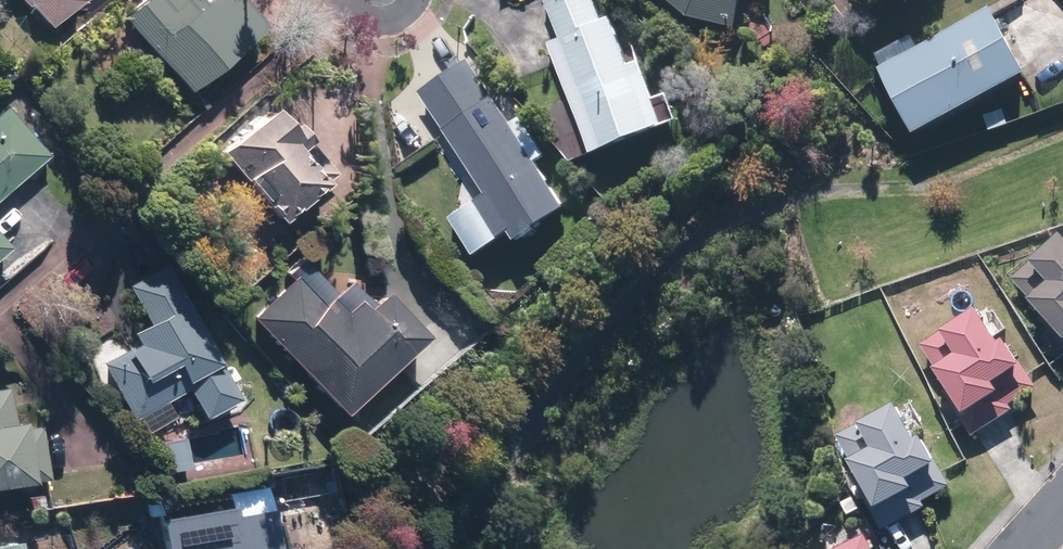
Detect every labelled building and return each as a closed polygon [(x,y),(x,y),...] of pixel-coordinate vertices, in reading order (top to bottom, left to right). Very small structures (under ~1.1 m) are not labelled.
[(42,31),(77,0),(15,0),(42,31)] [(116,21),(178,94),(251,33),(223,0),(202,0),(190,10),(182,0),(141,0),(116,21)] [(545,48),(585,156),(657,130),(634,69),(624,73),(607,26),(598,29),(588,0),(555,0),(543,4),(558,44),(545,48)] [(683,20),(729,31),(736,0),(660,0),(683,20)] [(876,72),(905,138),(1016,77),(982,15),(876,72)] [(558,213),(465,65),(416,95),(482,200),(474,205),(496,240),(504,235),(509,243),(558,213)] [(0,113),(0,195),(42,158),(1,112),(0,113)] [(261,118),(213,157),(270,229),(317,189),(331,179),(305,146),(300,149),(285,131),(277,137),(261,118)] [(1009,279),(1027,298),(1022,302),(1062,344),(1062,251),(1051,239),(1009,279)] [(238,318),(330,419),(412,344),(372,300),(362,309),(342,287),(327,300),(296,266),(238,318)] [(228,405),(163,271),(124,289),(143,329),(125,337),(131,349),(98,365),(125,420),(182,393),(196,420),(228,405)] [(969,315),(919,346),(932,367),(928,369),(969,435),(1008,411),(1004,405),(1030,389),(1014,364),(1008,368),(995,346),(990,349),(969,315)] [(43,482),(35,429),(14,432),(13,427),(6,429),(1,394),(0,394),(0,489),(43,482)] [(888,408),(833,437),(846,461),(841,463),(877,529),(919,507),(917,503),(944,489),(930,464),(926,466),(912,439),(907,442),(888,408)] [(180,439),(154,443),(159,475),(184,471),(180,439)] [(151,523),(156,548),(267,548),(261,514),(227,520),(226,511),(151,523)] [(836,548),(863,548),(858,538),(836,548)]
